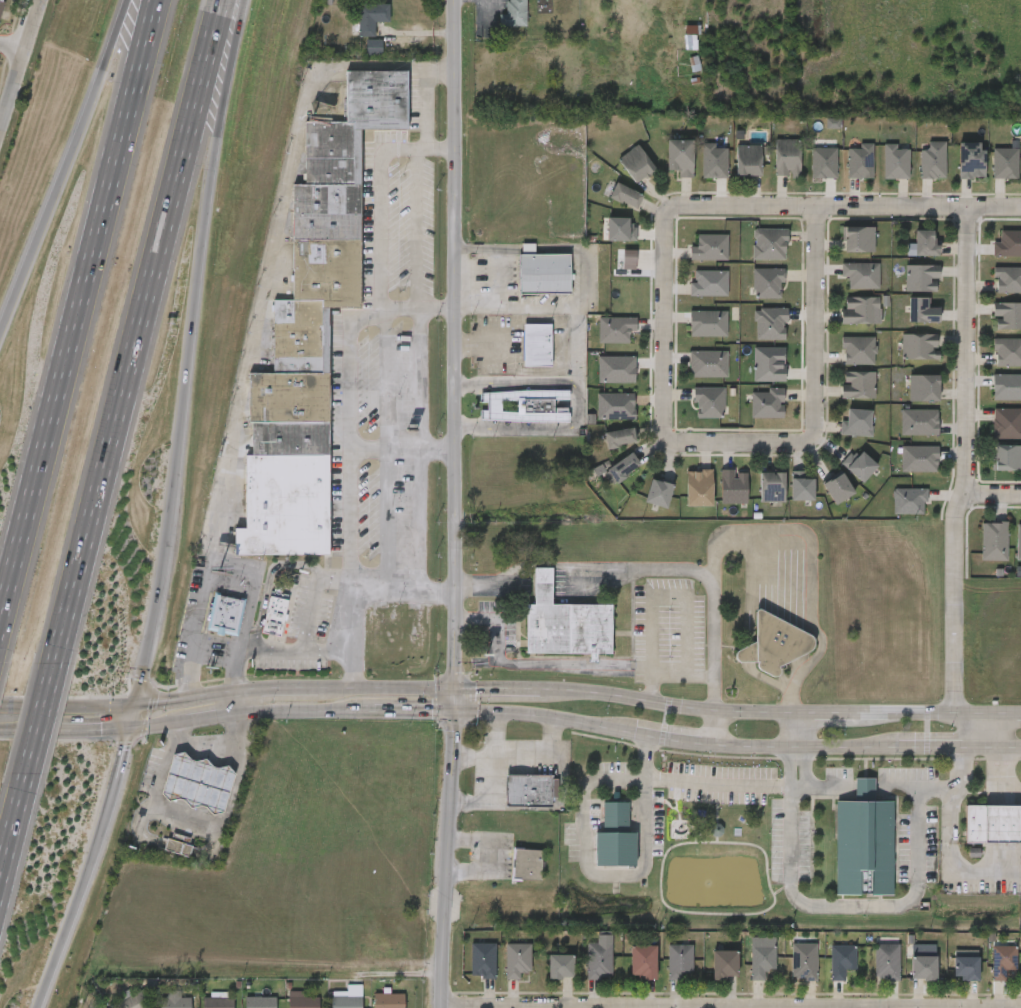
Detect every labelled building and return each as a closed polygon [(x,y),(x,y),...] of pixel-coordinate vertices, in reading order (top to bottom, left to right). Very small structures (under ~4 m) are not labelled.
[(505,15),(505,0),(524,0),(524,27),(498,27),(498,15),(505,15)] [(356,38),(356,5),(387,5),(387,22),(372,22),(372,38),(356,38)] [(697,26),(686,26),(686,50),(698,50),(697,26)] [(383,40),(366,40),(367,55),(383,55),(383,40)] [(304,183),(304,119),(345,119),(346,71),(408,71),(407,129),(360,129),(360,183),(304,183)] [(774,178),(774,139),(799,139),(799,178),(774,178)] [(667,141),(692,141),(692,178),(676,178),(676,171),(667,171),(667,141)] [(944,178),(920,178),(920,150),(927,150),(927,142),(944,142),(944,178)] [(726,178),(702,178),(702,143),(714,143),(714,147),(726,147),(726,178)] [(958,179),(958,143),(983,143),(983,179),(958,179)] [(908,179),(883,179),(883,144),(898,144),(898,149),(908,149),(908,179)] [(617,158),(638,145),(654,171),(633,184),(617,158)] [(736,145),(760,145),(760,177),(736,177),(736,145)] [(847,178),(847,145),(872,145),(872,178),(847,178)] [(835,149),(835,178),(811,178),(811,149),(835,149)] [(992,178),(992,149),(1018,149),(1018,178),(992,178)] [(292,237),(292,183),(304,183),(360,183),(360,238),(292,237)] [(642,197),(635,211),(608,197),(616,183),(642,197)] [(637,242),(638,220),(608,219),(608,241),(637,242)] [(873,252),(843,252),(843,228),(873,228),(873,252)] [(785,260),(752,260),(752,229),(785,229),(785,260)] [(1001,230),(1001,243),(994,242),(994,256),(1020,257),(1020,231),(1001,230)] [(914,256),(914,231),(938,231),(938,256),(914,256)] [(691,260),(728,261),(729,235),(698,234),(698,247),(691,247),(691,260)] [(273,372),(273,300),(291,300),(292,237),(360,238),(360,308),(328,308),(328,373),(273,372)] [(636,250),(624,250),(623,270),(636,270),(636,250)] [(569,294),(518,294),(518,253),(569,253),(569,294)] [(840,277),(840,264),(878,264),(878,289),(847,289),(847,277),(840,277)] [(905,291),(905,264),(938,264),(938,291),(905,291)] [(993,267),(1020,267),(1020,293),(993,293),(993,267)] [(786,269),(754,269),(754,299),(781,299),(781,282),(786,282),(786,269)] [(729,271),(695,271),(695,283),(691,283),(691,296),(728,297),(729,271)] [(841,324),(841,297),(876,297),(876,324),(841,324)] [(908,322),(908,297),(928,297),(928,306),(938,306),(938,322),(908,322)] [(993,303),(1020,303),(1020,330),(993,330),(993,303)] [(788,309),(756,308),(755,340),(785,341),(785,323),(788,323),(788,309)] [(726,311),(726,337),(689,337),(689,311),(726,311)] [(599,343),(630,344),(630,332),(637,332),(637,318),(600,317),(599,343)] [(551,324),(551,366),(523,366),(523,324),(551,324)] [(901,333),(937,333),(937,359),(901,359),(901,333)] [(873,337),(873,365),(841,365),(841,337),(873,337)] [(993,339),(1020,339),(1020,366),(993,367),(993,339)] [(755,382),(786,382),(785,347),(754,348),(755,382)] [(728,351),(690,351),(691,378),(728,378),(728,351)] [(636,357),(599,357),(598,383),(636,384),(636,357)] [(873,398),(840,398),(840,371),(873,371),(873,398)] [(328,373),(328,421),(250,421),(250,372),(273,372),(328,373)] [(1020,401),(1020,374),(993,375),(994,402),(1020,401)] [(909,401),(909,375),(938,375),(938,401),(909,401)] [(696,419),(725,419),(725,388),(697,388),(696,419)] [(752,392),(752,419),(784,419),(784,404),(785,404),(785,388),(768,388),(768,393),(752,392)] [(480,391),(569,390),(570,420),(480,421),(480,409),(488,409),(488,403),(480,403),(480,391)] [(635,394),(598,393),(598,420),(635,421),(635,394)] [(992,408),(1020,408),(1020,439),(992,439),(992,408)] [(902,437),(939,436),(939,409),(901,410),(902,437)] [(870,410),(870,435),(843,435),(843,410),(870,410)] [(328,421),(328,454),(250,454),(250,421),(328,421)] [(603,433),(631,426),(635,441),(607,449),(603,433)] [(992,445),(1020,445),(1020,470),(992,470),(992,445)] [(939,447),(902,446),(902,473),(938,473),(939,447)] [(841,464),(863,483),(879,466),(862,451),(857,457),(851,452),(841,464)] [(607,469),(630,452),(640,464),(616,482),(607,469)] [(328,454),(328,554),(233,553),(233,527),(245,527),(245,454),(250,454),(328,454)] [(711,470),(711,505),(686,505),(686,470),(711,470)] [(746,503),(720,503),(720,470),(746,470),(746,503)] [(759,503),(759,472),(784,472),(784,503),(759,503)] [(815,478),(806,479),(806,472),(791,472),(792,503),(815,503),(815,478)] [(836,506),(856,494),(843,472),(823,484),(836,506)] [(927,489),(894,489),(894,508),(877,508),(878,528),(909,528),(909,508),(927,508),(927,489)] [(1007,522),(1007,561),(981,561),(981,522),(1007,522)] [(966,574),(991,574),(991,536),(966,536),(966,574)] [(1013,573),(1013,569),(1020,569),(1020,538),(1001,537),(1000,573),(1013,573)] [(612,653),(527,653),(528,604),(535,604),(535,583),(535,567),(553,567),(553,604),(613,604),(612,653)] [(235,636),(207,628),(216,593),(245,600),(235,636)] [(279,637),(261,632),(269,596),(288,600),(279,637)] [(246,646),(265,650),(273,608),(254,604),(246,646)] [(230,614),(199,606),(191,644),(221,651),(230,614)] [(219,785),(204,786),(183,775),(174,772),(174,782),(168,782),(164,781),(160,779),(161,777),(155,776),(151,792),(170,797),(172,797),(173,811),(185,817),(186,813),(197,813),(211,812),(219,785)] [(505,806),(505,775),(552,775),(552,806),(505,806)] [(835,799),(854,799),(854,788),(854,777),(873,777),(873,788),(873,800),(893,800),(892,894),(867,894),(867,889),(860,889),(860,894),(834,894),(835,799)] [(490,821),(538,820),(537,803),(542,803),(542,789),(489,790),(490,821)] [(597,865),(597,799),(627,799),(627,831),(634,831),(634,865),(597,865)] [(965,803),(1020,804),(1020,842),(964,841),(965,803)] [(580,879),(621,879),(620,846),(613,846),(613,815),(587,815),(588,846),(580,846),(580,879)] [(540,880),(511,879),(513,848),(541,849),(540,880)] [(1012,926),(1011,938),(1020,938),(1020,926),(1012,926)] [(750,938),(774,938),(774,970),(763,970),(763,981),(750,981),(750,938)] [(586,979),(586,943),(610,943),(610,979),(586,979)] [(494,944),(494,979),(470,979),(470,944),(494,944)] [(506,977),(506,944),(529,944),(529,977),(506,977)] [(791,980),(791,944),(815,944),(815,980),(791,980)] [(667,980),(667,945),(692,945),(692,971),(681,971),(681,980),(667,980)] [(898,945),(898,980),(874,980),(874,945),(898,945)] [(630,979),(630,946),(654,946),(654,979),(630,979)] [(854,969),(843,969),(843,981),(829,981),(829,946),(854,946),(854,969)] [(1005,980),(991,980),(991,946),(1015,946),(1015,969),(1005,969),(1005,980)] [(596,991),(596,948),(581,948),(581,955),(571,955),(571,992),(596,991)] [(735,993),(749,994),(749,984),(760,984),(760,950),(735,950),(735,993)] [(712,978),(712,951),(736,951),(736,978),(712,978)] [(573,979),(548,979),(548,955),(573,955),(573,979)] [(455,990),(480,991),(481,956),(456,956),(455,990)] [(801,993),(801,957),(776,956),(776,992),(801,993)] [(911,979),(911,956),(936,956),(936,979),(911,979)] [(490,957),(491,992),(504,992),(504,985),(516,985),(515,957),(490,957)] [(859,957),(859,993),(884,993),(883,957),(859,957)] [(921,958),(896,957),(895,993),(920,993),(921,958)] [(953,957),(977,957),(977,979),(953,979),(953,957)] [(615,991),(641,991),(642,959),(615,958),(615,991)] [(678,985),(677,958),(653,958),(653,992),(667,992),(667,985),(678,985)] [(840,983),(840,959),(815,959),(815,993),(829,994),(829,982),(840,983)] [(976,994),(990,995),(990,982),(1001,983),(1001,959),(976,959),(976,994)] [(722,989),(723,964),(697,963),(696,993),(709,993),(710,989),(722,989)] [(963,993),(963,963),(938,963),(938,993),(963,993)] [(558,968),(533,967),(533,991),(558,991),(558,968)] [(362,985),(362,1007),(331,1007),(331,994),(346,994),(346,985),(362,985)] [(404,994),(404,1007),(373,1007),(373,994),(404,994)] [(276,997),(276,1007),(244,1007),(244,997),(276,997)] [(318,997),(318,1007),(288,1007),(288,997),(318,997)] [(189,998),(189,1007),(159,1007),(159,998),(189,998)] [(233,998),(233,1007),(203,1007),(203,998),(233,998)]
